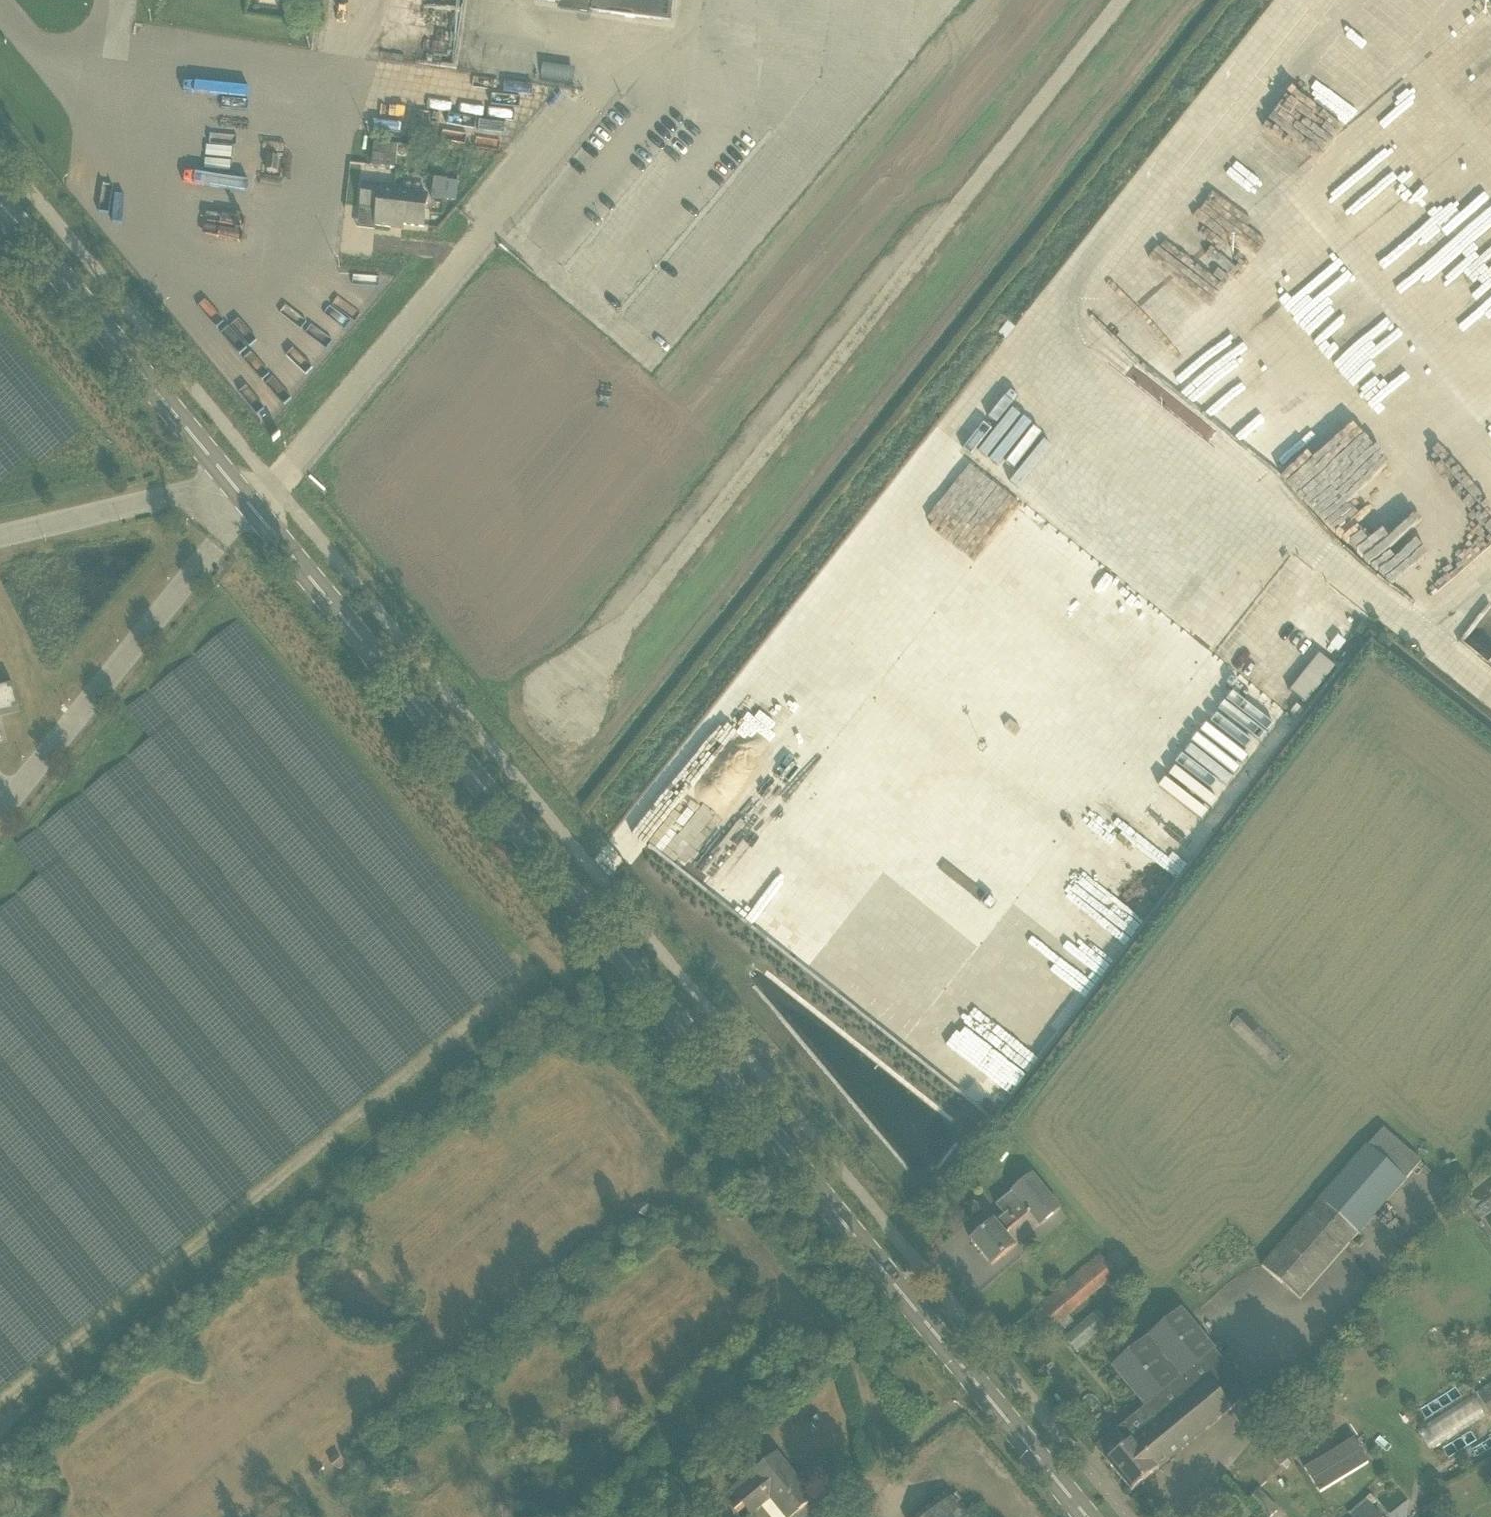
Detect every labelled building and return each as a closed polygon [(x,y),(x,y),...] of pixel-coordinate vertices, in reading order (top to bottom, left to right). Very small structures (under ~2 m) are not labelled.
[(558,2),(558,7),(670,22),(673,0),(540,0),(558,2)] [(398,145),(374,142),(371,166),(395,169),(398,145)] [(270,157),(267,171),(277,173),(279,158),(270,157)] [(445,202),(446,200),(448,181),(434,179),(431,200),(445,202)] [(424,229),(425,217),(428,197),(381,191),(382,186),(364,184),(361,207),(378,209),(376,226),(405,229),(405,227),(424,229)] [(1335,667),(1319,654),(1289,691),(1305,704),(1335,667)] [(5,715),(19,712),(14,687),(0,690),(0,716),(5,715)] [(1300,1299),(1406,1179),(1421,1162),(1383,1128),(1262,1266),(1300,1299)] [(992,1266),(1015,1246),(1006,1234),(1030,1214),(1040,1227),(1061,1210),(1033,1175),(996,1206),(1003,1215),(971,1241),(992,1266)] [(643,1204),(638,1208),(640,1214),(647,1217),(650,1215),(648,1207),(643,1204)] [(1100,1253),(1040,1307),(1056,1325),(1116,1271),(1100,1253)] [(1251,1394),(1182,1309),(1112,1366),(1145,1407),(1116,1431),(1127,1445),(1107,1461),(1132,1492),(1231,1409),(1232,1409),(1251,1394)] [(1065,1338),(1076,1350),(1106,1323),(1095,1311),(1065,1338)] [(1478,1395),(1490,1416),(1490,1387),(1478,1395)] [(1352,1435),(1307,1471),(1325,1493),(1370,1458),(1352,1435)] [(1281,1467),(1292,1457),(1285,1450),(1274,1459),(1281,1467)] [(777,1455),(750,1476),(752,1479),(733,1495),(750,1516),(752,1516),(770,1501),(783,1516),(791,1516),(813,1499),(777,1455)] [(336,1456),(331,1460),(332,1466),(341,1469),(343,1468),(342,1459),(336,1456)] [(1259,1516),(1272,1516),(1278,1511),(1259,1490),(1246,1502),(1259,1516)] [(1372,1506),(1376,1503),(1370,1495),(1366,1499),(1370,1503),(1353,1516),(1381,1516),(1372,1506)] [(952,1497),(927,1516),(968,1516),(952,1497)]
